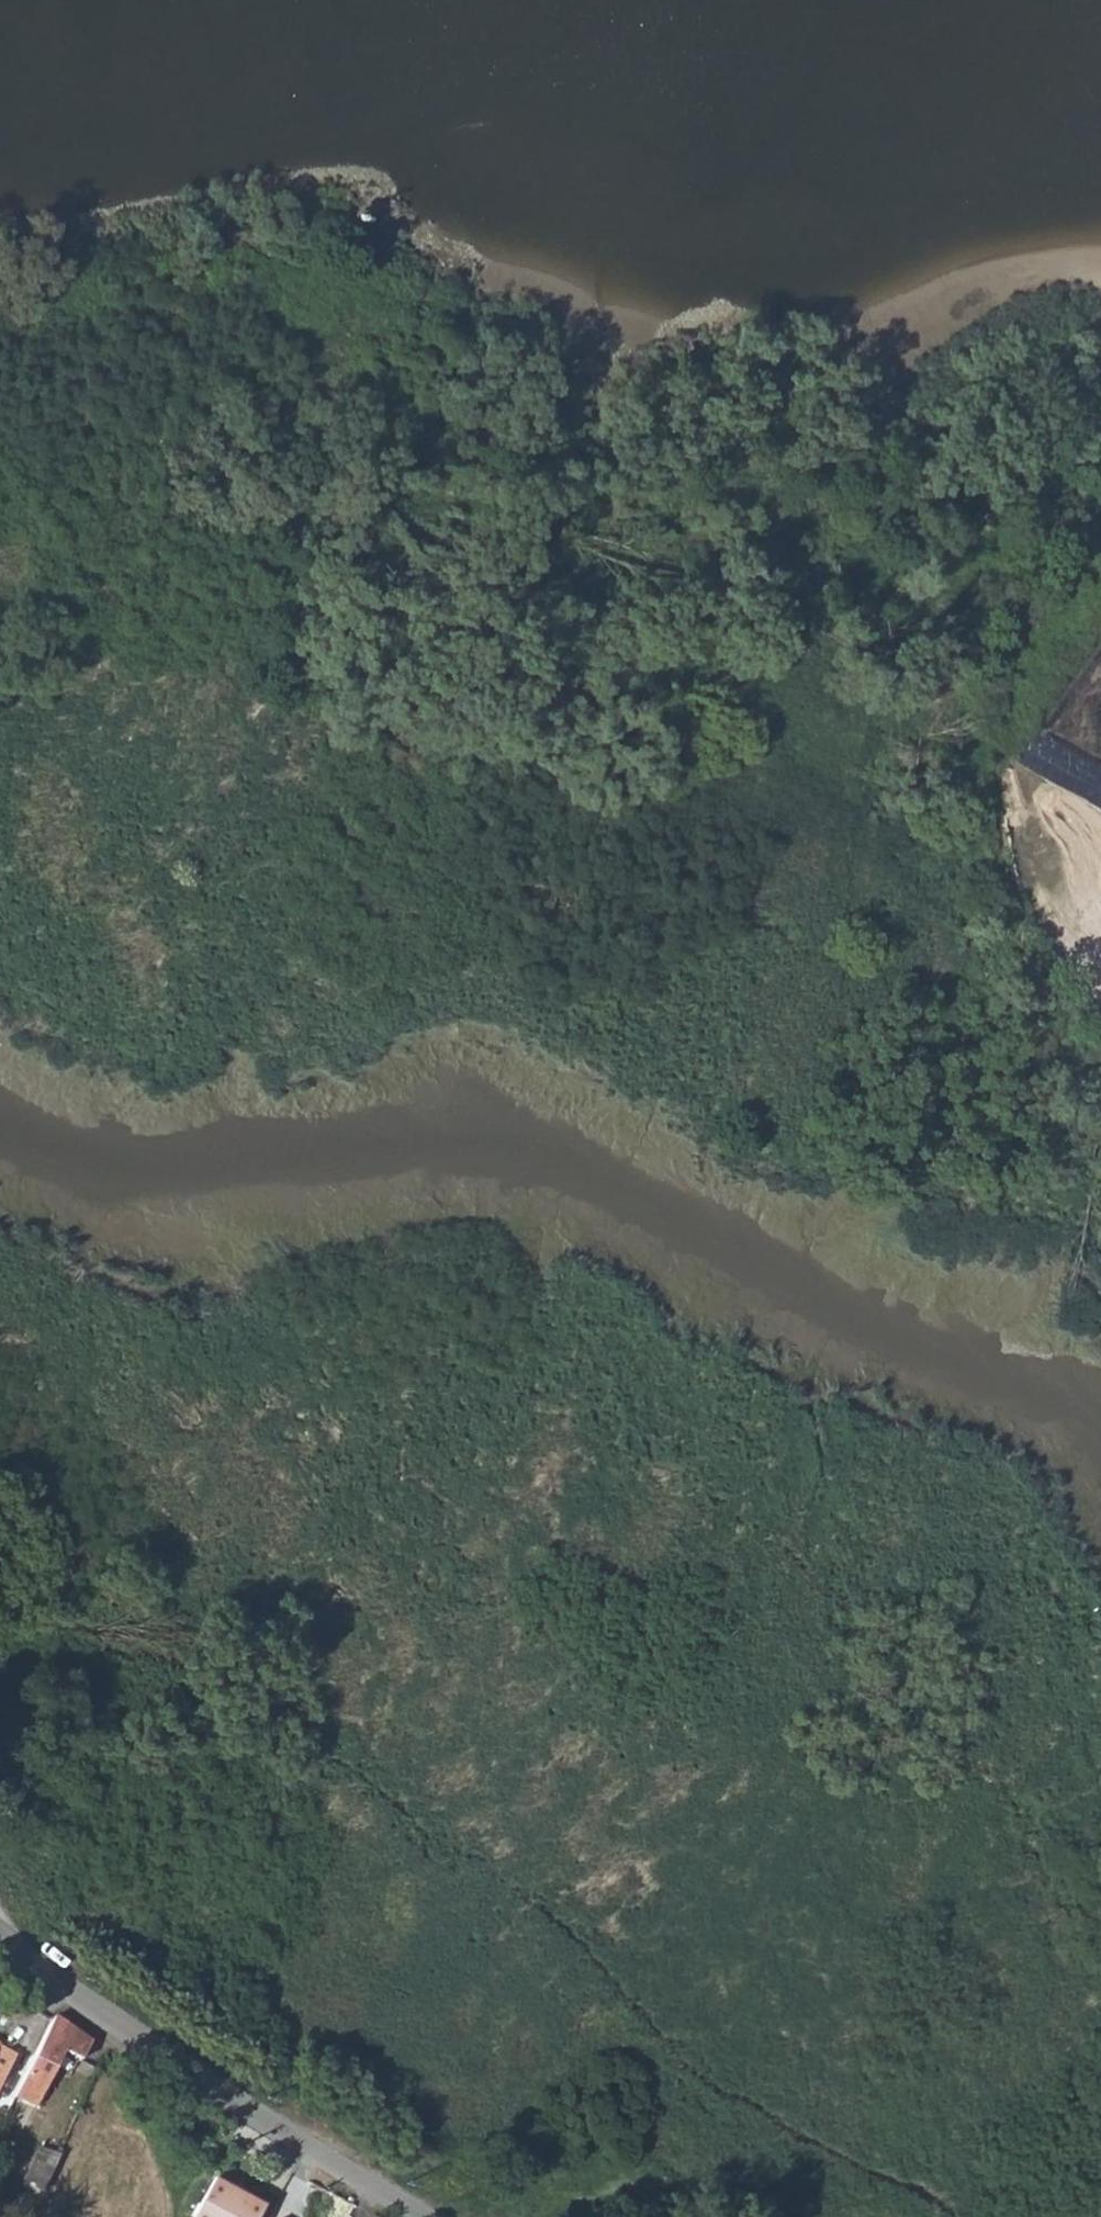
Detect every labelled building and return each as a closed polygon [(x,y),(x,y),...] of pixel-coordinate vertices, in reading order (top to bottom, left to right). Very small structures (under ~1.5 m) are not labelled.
[(78,2058),(89,2040),(88,2040),(53,2016),(30,2056),(14,2088),(34,2100),(52,2062),(62,2046),(78,2058)] [(15,2055),(0,2047),(0,2086),(15,2055)] [(19,2181),(40,2189),(55,2154),(35,2145),(19,2181)] [(189,2216),(191,2216),(253,2216),(259,2206),(208,2179),(189,2216)]
